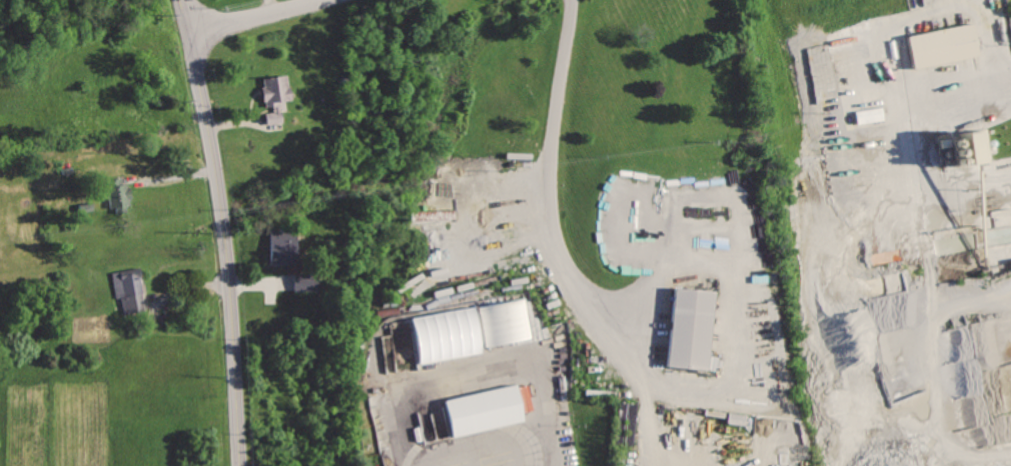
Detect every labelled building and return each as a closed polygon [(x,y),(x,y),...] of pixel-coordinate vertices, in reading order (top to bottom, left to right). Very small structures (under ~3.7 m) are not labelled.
[(906,39),(913,71),(978,56),(970,24),(906,39)] [(261,77),(268,111),(263,112),(265,126),(291,121),(288,103),(297,102),(291,71),(261,77)] [(858,109),(861,124),(887,120),(884,105),(858,109)] [(964,130),(972,168),(998,162),(990,124),(964,130)] [(104,178),(109,212),(133,208),(130,186),(123,187),(122,176),(104,178)] [(270,229),(271,264),(299,263),(298,229),(270,229)] [(113,272),(117,297),(123,296),(126,315),(151,310),(144,267),(113,272)] [(292,272),(294,293),(320,291),(319,270),(292,272)] [(666,289),(665,304),(659,367),(702,371),(710,293),(666,289)] [(475,310),(482,348),(532,338),(524,300),(475,310)] [(417,363),(481,354),(474,307),(410,316),(417,363)] [(440,401),(448,437),(524,421),(516,384),(440,401)]
